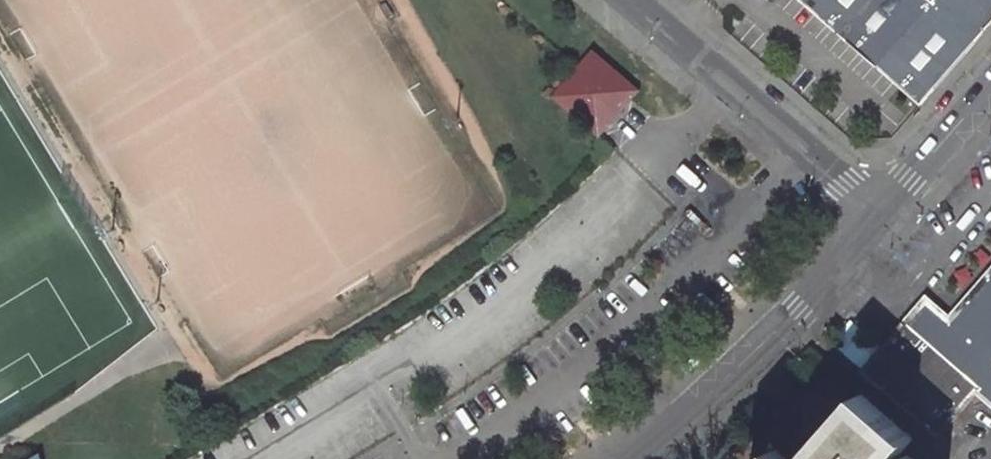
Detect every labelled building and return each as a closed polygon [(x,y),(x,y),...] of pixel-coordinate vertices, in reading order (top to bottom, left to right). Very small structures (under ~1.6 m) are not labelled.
[(921,98),(990,18),(990,0),(808,0),(921,98)] [(597,138),(636,94),(591,53),(551,97),(597,138)] [(942,356),(955,367),(990,327),(990,302),(942,356)] [(955,367),(942,356),(933,348),(893,393),(933,428),(974,384),(990,398),(990,327),(955,367)] [(893,393),(933,348),(921,338),(881,382),(893,393)] [(916,436),(863,391),(806,458),(897,458),(916,436)] [(786,452),(777,445),(765,458),(794,458),(786,452)]
